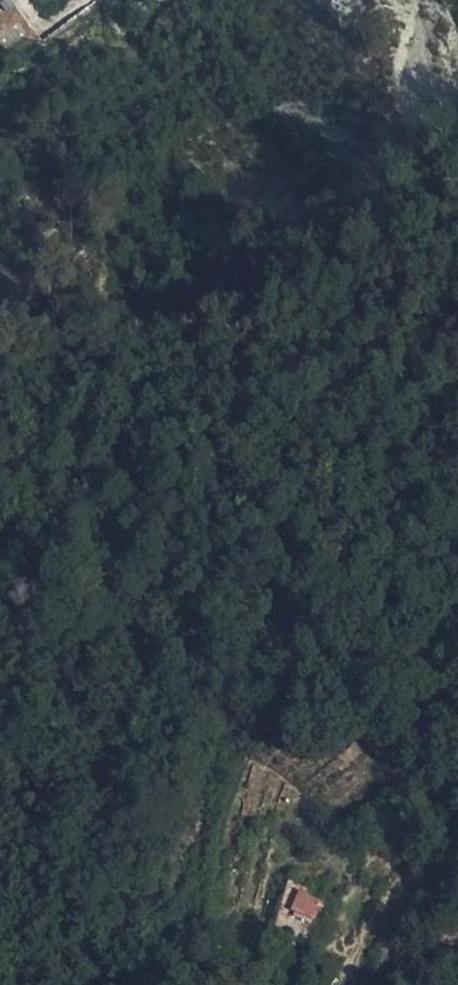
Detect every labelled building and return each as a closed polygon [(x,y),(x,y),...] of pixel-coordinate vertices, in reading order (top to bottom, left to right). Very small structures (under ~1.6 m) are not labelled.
[(304,910),(297,907),(287,923),(271,915),(280,898),(283,892),(262,881),(239,927),(257,936),(262,942),(282,952),(304,910)] [(287,923),(297,907),(280,898),(271,915),(287,923)]
